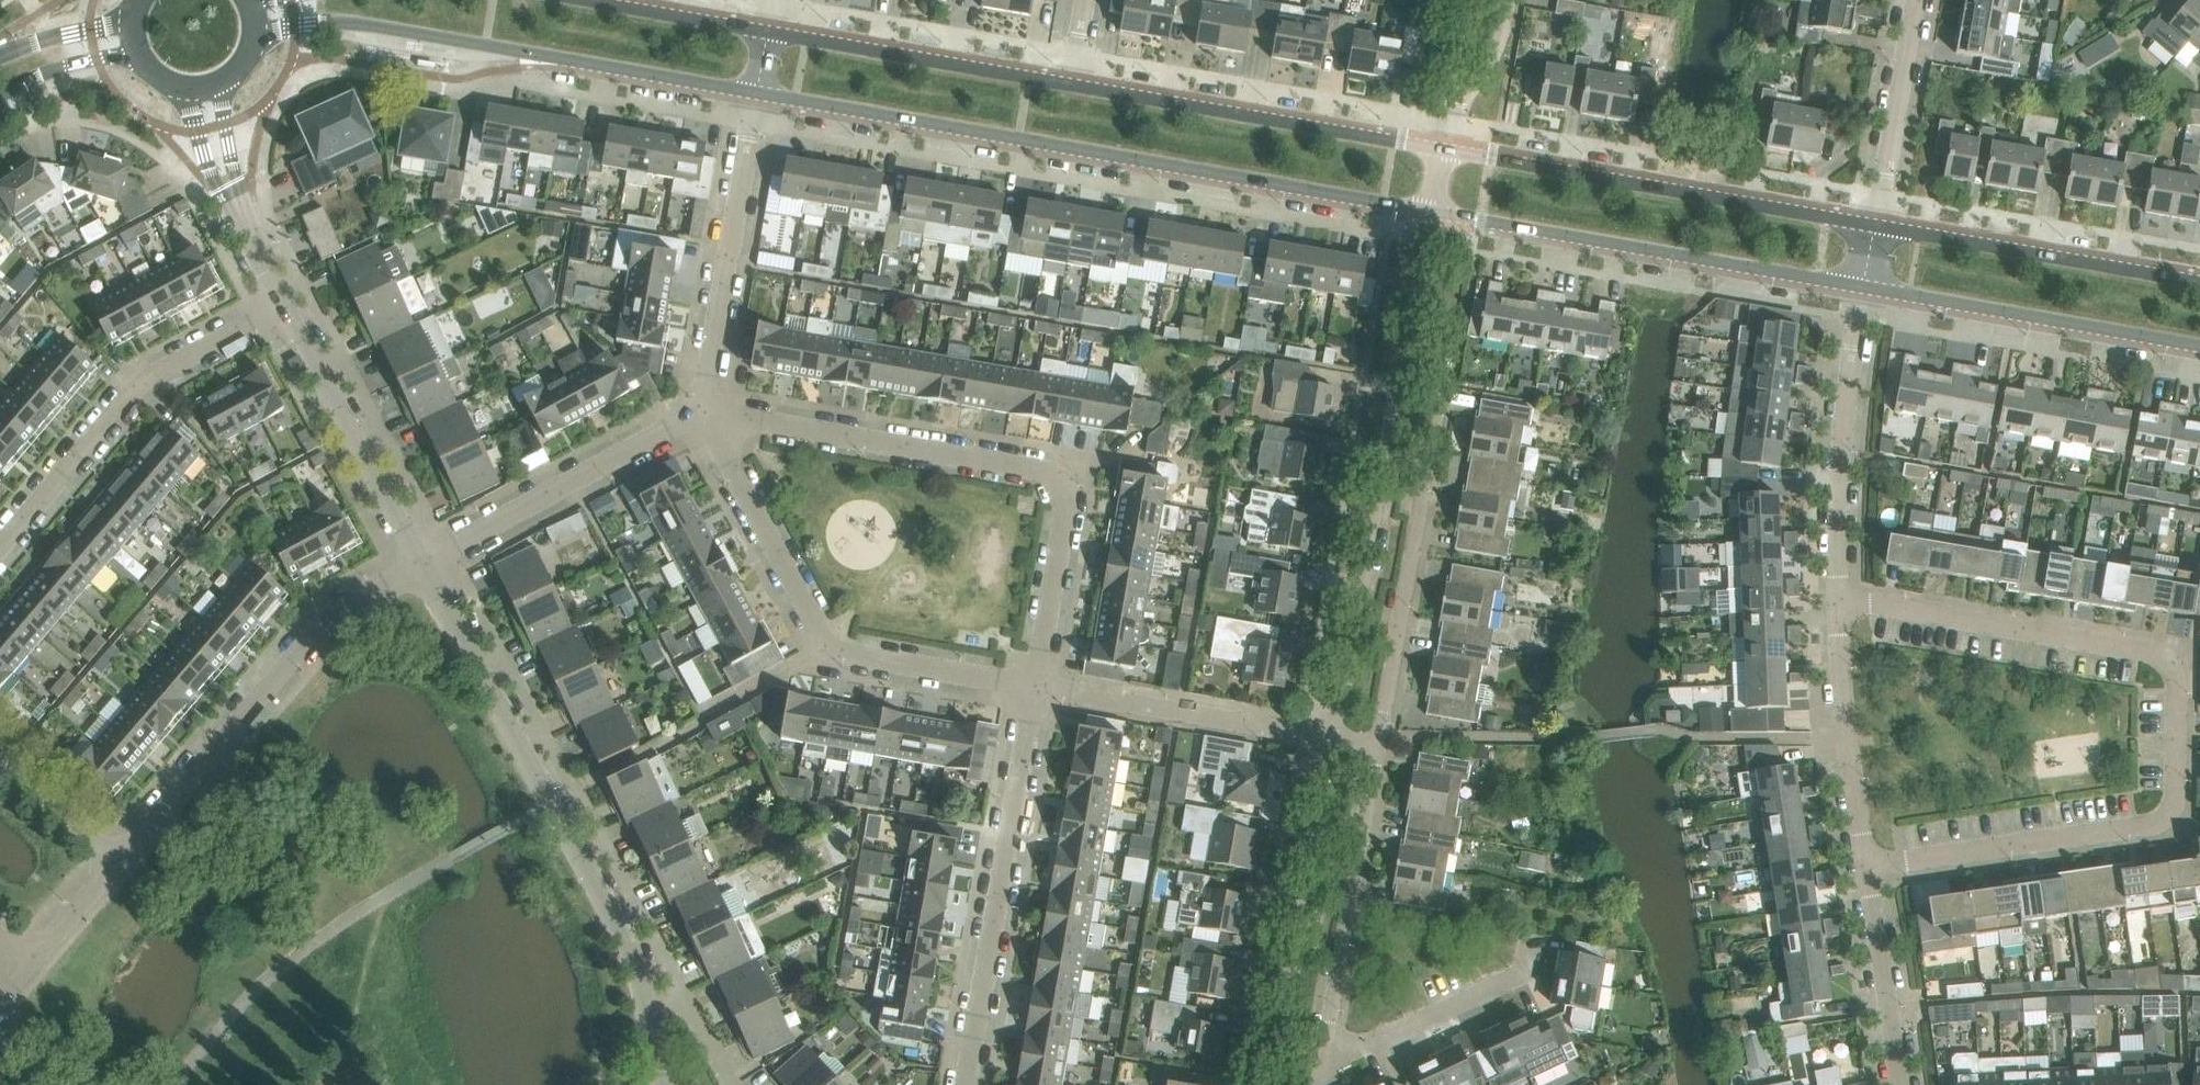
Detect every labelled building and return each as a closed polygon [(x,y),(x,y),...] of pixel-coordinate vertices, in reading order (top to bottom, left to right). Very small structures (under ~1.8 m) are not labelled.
[(1006,11),(1008,0),(983,0),(982,6),(981,6),(981,7),(1006,11)] [(1006,11),(1030,16),(1033,0),(1008,0),(1006,11)] [(1109,13),(1110,13),(1123,15),(1121,30),(1120,30),(1119,31),(1145,35),(1151,0),(1111,0),(1109,13)] [(1145,35),(1169,40),(1173,16),(1187,18),(1190,0),(1151,0),(1145,35)] [(1187,18),(1200,20),(1199,28),(1196,43),(1195,43),(1195,44),(1220,49),(1227,10),(1229,0),(1190,0),(1187,18)] [(1227,10),(1220,49),(1245,53),(1249,29),(1263,31),(1268,2),(1254,0),(1251,14),(1227,10)] [(1583,18),(1585,4),(1565,0),(1558,0),(1555,14),(1583,18)] [(1799,0),(1801,1),(1855,10),(1855,13),(1859,16),(1869,18),(1871,7),(1861,6),(1856,7),(1857,0),(1799,0)] [(1964,5),(2007,13),(2018,15),(2021,0),(1965,0),(1964,5)] [(2058,0),(2049,0),(2047,10),(2056,11),(2058,0)] [(2188,42),(2199,28),(2199,0),(2189,0),(2180,10),(2170,2),(2154,21),(2152,20),(2142,32),(2174,58),(2188,42)] [(1801,1),(1795,40),(1822,44),(1825,29),(1851,34),(1852,31),(1854,28),(1855,24),(1853,20),(1855,13),(1855,10),(1801,1)] [(1271,58),(1296,62),(1306,9),(1268,2),(1263,31),(1276,34),(1272,56),(1271,56),(1271,58)] [(1960,18),(1959,22),(1960,26),(1960,29),(2003,36),(2007,13),(1964,5),(1962,15),(1960,18)] [(1869,18),(1881,20),(1883,10),(1871,7),(1869,18)] [(1305,14),(1296,62),(1321,66),(1325,42),(1338,45),(1344,16),(1329,13),(1329,18),(1305,14)] [(1358,18),(1344,16),(1338,45),(1352,47),(1348,70),(1347,69),(1347,71),(1372,75),(1379,36),(1355,32),(1358,18)] [(1655,20),(1650,52),(1668,55),(1673,23),(1655,20)] [(2057,46),(2061,22),(2055,21),(2049,20),(2045,44),(2057,46)] [(1401,55),(1415,58),(1420,29),(1405,26),(1403,40),(1379,36),(1372,75),(1396,80),(1401,55)] [(2188,42),(2199,51),(2192,60),(2199,67),(2199,28),(2188,42)] [(1958,42),(1956,53),(1982,57),(1979,72),(2016,79),(2019,63),(2010,62),(2014,38),(2003,36),(1960,29),(1959,31),(1957,34),(1956,38),(1958,42)] [(2066,31),(2061,39),(2072,47),(2078,38),(2066,31)] [(1573,70),(1571,83),(1585,86),(1580,114),(1606,118),(1614,77),(1588,72),(1591,58),(1576,56),(1573,70)] [(1571,83),(1573,70),(1547,65),(1540,107),(1567,111),(1571,83)] [(1614,77),(1606,118),(1632,123),(1637,95),(1651,97),(1656,70),(1642,67),(1640,81),(1614,77)] [(1763,89),(1758,116),(1772,118),(1767,146),(1793,151),(1801,110),(1799,109),(1801,98),(1777,94),(1777,91),(1763,89)] [(315,152),(291,163),(305,195),(337,181),(326,157),(370,137),(352,97),(347,99),(345,93),(329,100),(332,106),(300,120),(315,152)] [(2186,107),(2199,110),(2199,95),(2188,93),(2186,107)] [(1801,110),(1793,151),(1819,155),(1824,128),(1838,130),(1843,103),(1828,100),(1826,114),(1801,110)] [(2134,103),(2130,118),(2143,122),(2147,106),(2134,103)] [(473,123),(466,161),(479,163),(481,164),(484,145),(507,149),(513,110),(488,106),(488,108),(489,108),(486,125),(473,123)] [(2185,108),(2182,123),(2199,126),(2199,111),(2185,108)] [(537,115),(513,110),(507,149),(530,153),(537,115)] [(409,112),(402,154),(444,162),(451,120),(409,112)] [(530,153),(528,167),(551,171),(553,157),(560,119),(537,115),(530,153)] [(553,157),(551,170),(575,174),(576,170),(589,172),(594,144),(581,142),(584,125),(585,125),(586,123),(560,119),(553,157)] [(1971,182),(1976,154),(1978,141),(1952,136),(1955,122),(1940,120),(1935,147),(1950,149),(1945,177),(1971,182)] [(628,170),(634,132),(609,127),(608,129),(610,129),(607,146),(594,144),(589,172),(602,174),(604,166),(628,170)] [(1980,127),(1978,141),(1976,154),(1990,157),(1985,185),(2011,189),(2018,148),(1992,143),(1995,129),(1980,127)] [(649,188),(651,174),(658,136),(634,132),(628,170),(625,184),(649,188)] [(651,174),(674,178),(681,140),(658,136),(651,174)] [(2042,165),(2056,168),(2060,141),(2047,138),(2044,152),(2018,148),(2011,189),(2037,193),(2042,165)] [(707,144),(681,140),(674,178),(672,194),(709,200),(716,159),(703,157),(705,146),(706,146),(707,144)] [(2060,141),(2056,168),(2070,170),(2065,198),(2091,203),(2098,162),(2072,157),(2075,143),(2060,141)] [(60,167),(59,167),(65,200),(71,213),(91,203),(94,195),(106,155),(105,155),(105,156),(90,151),(89,153),(90,153),(89,157),(81,154),(76,168),(60,167)] [(2122,179),(2136,182),(2141,155),(2127,152),(2124,166),(2098,162),(2091,203),(2117,207),(2122,179)] [(107,155),(106,155),(94,195),(117,202),(118,200),(123,210),(147,198),(137,179),(125,176),(127,169),(119,166),(121,162),(122,161),(107,156),(107,155)] [(2154,157),(2141,155),(2136,182),(2150,184),(2145,212),(2171,217),(2178,176),(2152,171),(2154,157)] [(780,197),(805,201),(812,163),(786,158),(786,160),(787,160),(785,177),(781,195),(780,195),(780,197)] [(12,168),(43,215),(65,200),(59,167),(58,168),(41,168),(36,160),(29,165),(26,161),(27,161),(26,160),(13,169),(12,168)] [(805,201),(828,205),(835,167),(812,163),(805,201)] [(828,205),(826,222),(849,226),(852,209),(859,171),(835,167),(828,205)] [(7,223),(14,216),(25,233),(45,219),(43,215),(12,168),(11,169),(11,170),(0,177),(0,180),(2,183),(0,184),(0,217),(7,223)] [(434,183),(432,199),(447,201),(459,203),(460,196),(464,174),(447,171),(445,177),(444,185),(434,183)] [(884,175),(859,171),(852,209),(849,226),(886,233),(892,196),(894,187),(881,185),(882,177),(884,177),(884,175)] [(2171,217),(2197,221),(2199,203),(2199,179),(2178,176),(2171,217)] [(886,233),(883,251),(897,253),(898,245),(901,231),(924,235),(926,222),(933,184),(907,179),(907,181),(908,181),(905,198),(892,196),(886,233)] [(923,239),(946,244),(956,188),(933,184),(926,222),(924,235),(923,239)] [(970,248),(973,231),(979,192),(956,188),(946,244),(970,248)] [(1013,217),(1000,215),(1003,198),(1005,198),(1005,196),(979,192),(973,231),(995,234),(993,242),(1008,244),(1013,217)] [(506,204),(521,207),(522,197),(508,194),(506,204)] [(537,199),(522,197),(521,207),(535,210),(537,199)] [(147,198),(123,210),(130,222),(153,209),(147,198)] [(179,215),(191,209),(186,199),(174,205),(179,215)] [(1007,253),(1044,260),(1053,205),(1028,200),(1027,202),(1029,203),(1026,219),(1013,217),(1008,244),(1007,253)] [(447,201),(446,210),(457,212),(459,203),(447,201)] [(566,215),(581,217),(583,207),(568,205),(566,215)] [(1044,260),(1067,264),(1077,209),(1053,205),(1044,260)] [(302,216),(303,218),(309,232),(310,232),(312,236),(308,238),(313,247),(315,246),(321,259),(322,261),(343,251),(323,207),(302,216)] [(597,210),(583,207),(581,217),(596,220),(597,210)] [(1090,268),(1091,266),(1100,213),(1077,209),(1067,264),(1090,268)] [(1129,265),(1134,238),(1121,236),(1124,219),(1125,219),(1126,217),(1100,213),(1091,266),(1114,270),(1115,263),(1129,265)] [(627,225),(641,228),(643,218),(628,215),(627,225)] [(658,220),(643,218),(641,228),(656,230),(658,220)] [(549,221),(546,236),(563,239),(566,224),(549,221)] [(1147,240),(1134,238),(1129,265),(1144,268),(1145,261),(1168,265),(1174,226),(1149,221),(1148,223),(1150,224),(1147,240)] [(132,228),(137,238),(148,231),(143,222),(132,228)] [(98,223),(82,232),(88,243),(104,235),(98,223)] [(586,263),(593,226),(576,223),(569,260),(586,263)] [(701,238),(703,228),(688,225),(686,235),(701,238)] [(1168,265),(1191,269),(1198,230),(1174,226),(1168,265)] [(125,244),(137,238),(132,228),(120,235),(125,244)] [(1191,269),(1214,273),(1221,234),(1198,230),(1191,269)] [(1255,259),(1242,257),(1245,240),(1246,240),(1246,239),(1221,234),(1214,273),(1238,277),(1237,284),(1250,287),(1255,259)] [(641,248),(633,247),(629,271),(673,279),(674,270),(680,271),(683,255),(671,253),(674,240),(643,235),(641,248)] [(376,243),(336,262),(355,303),(411,277),(397,245),(381,253),(376,243)] [(1285,304),(1288,286),(1295,247),(1269,243),(1269,244),(1271,245),(1268,262),(1255,259),(1250,287),(1248,297),(1285,304)] [(90,251),(95,260),(107,254),(102,245),(90,251)] [(196,247),(176,258),(197,298),(218,286),(196,247)] [(1288,286),(1311,290),(1318,251),(1295,247),(1288,286)] [(83,267),(95,260),(90,251),(78,257),(83,267)] [(1335,294),(1342,255),(1318,251),(1311,290),(1335,294)] [(882,254),(878,277),(886,278),(890,256),(882,254)] [(1356,305),(1371,308),(1376,280),(1362,278),(1365,261),(1367,262),(1367,260),(1342,255),(1335,294),(1358,298),(1356,305)] [(757,266),(772,268),(773,258),(758,256),(757,265),(757,266)] [(176,309),(197,298),(176,258),(155,270),(176,309)] [(33,263),(22,275),(32,284),(43,271),(33,263)] [(802,274),(816,276),(818,266),(803,264),(802,274)] [(553,266),(547,271),(553,279),(559,274),(553,266)] [(833,269),(818,266),(816,276),(831,279),(833,269)] [(155,270),(134,281),(155,320),(176,309),(155,270)] [(567,271),(565,284),(576,286),(578,272),(567,271)] [(629,271),(625,294),(669,302),(673,279),(629,271)] [(862,284),(877,287),(878,277),(864,274),(862,284)] [(548,275),(539,282),(547,293),(556,286),(548,275)] [(411,277),(355,303),(374,343),(375,344),(380,342),(379,341),(414,325),(410,317),(428,309),(413,276),(411,277)] [(886,278),(878,277),(877,287),(891,289),(893,279),(886,278)] [(800,291),(813,293),(815,283),(802,280),(800,291)] [(134,332),(155,320),(134,281),(112,292),(134,332)] [(1489,281),(1485,304),(1473,302),(1471,314),(1471,315),(1469,325),(1467,336),(1511,344),(1518,302),(1502,299),(1504,284),(1489,281)] [(828,285),(815,283),(813,293),(826,296),(828,285)] [(576,286),(565,284),(563,297),(573,299),(576,286)] [(922,295),(937,297),(939,287),(924,285),(922,295)] [(505,287),(495,291),(499,300),(509,296),(505,287)] [(954,290),(939,287),(937,297),(952,300),(954,290)] [(847,299),(860,301),(862,291),(848,289),(847,299)] [(1511,344),(1542,349),(1552,292),(1538,290),(1535,305),(1518,302),(1511,344)] [(885,295),(862,291),(860,301),(883,306),(885,295)] [(134,332),(112,292),(90,305),(91,307),(92,306),(111,341),(110,342),(111,344),(134,332)] [(1567,295),(1552,292),(1542,349),(1573,355),(1581,313),(1564,310),(1567,295)] [(969,293),(968,303),(997,308),(999,298),(969,293)] [(625,294),(620,317),(665,325),(669,302),(625,294)] [(893,307),(906,310),(908,299),(895,297),(893,307)] [(1058,318),(1060,308),(1060,303),(1061,302),(1038,298),(1035,314),(1058,318)] [(1081,323),(1118,329),(1121,316),(1098,312),(1099,307),(1098,303),(1095,300),(1090,298),(1085,298),(1083,307),(1081,323)] [(922,301),(908,299),(906,310),(920,312),(922,301)] [(1717,299),(1714,312),(1733,315),(1735,303),(1717,299)] [(4,318),(14,306),(6,300),(0,307),(0,315),(4,318)] [(1611,330),(1615,303),(1600,301),(1597,316),(1581,313),(1573,355),(1605,360),(1608,348),(1617,349),(1620,332),(1611,330)] [(1060,308),(1058,318),(1073,321),(1081,323),(1083,307),(1075,306),(1060,303),(1060,308)] [(940,316),(953,318),(955,307),(942,305),(940,316)] [(1741,326),(1738,342),(1795,350),(1798,326),(1787,325),(1789,312),(1750,305),(1747,327),(1741,326)] [(968,310),(955,307),(953,318),(966,320),(968,310)] [(987,324),(1000,326),(1002,315),(989,313),(987,324)] [(17,314),(8,324),(16,331),(25,321),(17,314)] [(414,325),(379,341),(380,342),(398,382),(454,356),(435,315),(414,325)] [(1015,318),(1002,315),(1000,326),(1013,328),(1015,318)] [(1137,318),(1121,316),(1118,329),(1135,332),(1137,318)] [(537,323),(542,332),(554,326),(549,317),(537,323)] [(628,344),(626,357),(648,373),(653,348),(660,349),(665,325),(620,317),(616,342),(628,344)] [(809,318),(806,333),(799,377),(822,381),(830,337),(832,322),(809,318)] [(1033,332),(1047,334),(1049,324),(1035,321),(1033,332)] [(530,339),(542,332),(537,323),(525,329),(530,339)] [(8,324),(0,333),(0,335),(7,341),(16,331),(8,324)] [(744,330),(739,359),(752,362),(751,368),(775,373),(783,329),(759,324),(757,332),(744,330)] [(1062,326),(1049,324),(1047,334),(1060,336),(1062,326)] [(1180,330),(1179,340),(1201,344),(1204,328),(1181,324),(1180,330)] [(1164,337),(1179,340),(1180,330),(1166,327),(1164,337)] [(806,333),(783,329),(775,373),(799,377),(806,333)] [(1080,340),(1093,342),(1095,332),(1082,329),(1080,340)] [(1095,332),(1093,342),(1117,346),(1117,344),(1119,336),(1095,332)] [(94,364),(92,363),(91,364),(61,338),(62,337),(60,335),(43,355),(77,384),(94,364)] [(822,381),(845,385),(853,341),(830,337),(822,381)] [(1239,350),(1239,348),(1241,340),(1225,338),(1224,348),(1239,350)] [(1241,338),(1241,340),(1239,348),(1255,351),(1256,341),(1241,338)] [(876,345),(853,341),(845,385),(869,389),(876,345)] [(1792,374),(1795,350),(1738,342),(1738,343),(1735,366),(1792,374)] [(485,343),(476,348),(484,362),(493,357),(485,343)] [(494,358),(506,352),(501,343),(489,349),(494,358)] [(900,349),(876,345),(869,389),(892,393),(900,349)] [(1285,356),(1300,359),(1301,349),(1287,346),(1285,356)] [(1326,348),(1323,363),(1333,365),(1336,350),(1326,348)] [(923,353),(900,349),(892,393),(915,397),(923,353)] [(1316,351),(1301,349),(1300,359),(1314,361),(1316,351)] [(559,363),(566,376),(587,415),(608,404),(587,365),(580,352),(559,363)] [(626,385),(648,373),(626,357),(614,363),(609,353),(587,365),(608,404),(630,392),(626,385)] [(915,397),(939,401),(946,357),(923,353),(915,397)] [(1894,411),(1926,417),(1933,376),(1917,372),(1920,357),(1905,354),(1894,411)] [(62,402),(77,384),(43,355),(28,373),(62,402)] [(454,356),(398,382),(417,423),(422,421),(422,420),(457,404),(457,403),(447,382),(462,375),(454,356)] [(970,361),(946,357),(939,401),(962,405),(970,361)] [(1243,357),(1228,370),(1241,372),(1243,357)] [(1042,360),(1040,373),(1032,418),(1056,422),(1063,378),(1065,364),(1042,360)] [(1305,365),(1275,360),(1272,377),(1282,378),(1279,392),(1277,392),(1273,411),(1296,415),(1295,415),(1329,421),(1335,387),(1302,382),(1305,365)] [(962,405),(985,409),(993,365),(970,361),(962,405)] [(1950,379),(1933,376),(1926,417),(1957,423),(1968,366),(1953,363),(1950,379)] [(1016,369),(993,365),(985,409),(1009,414),(1016,369)] [(1110,386),(1102,430),(1126,434),(1128,424),(1152,428),(1159,422),(1163,404),(1132,398),(1137,369),(1114,365),(1110,386)] [(1732,389),(1788,397),(1792,374),(1735,366),(1732,389)] [(1797,374),(1810,376),(1811,368),(1798,366),(1797,374)] [(1986,444),(1989,429),(1997,387),(1979,384),(1982,369),(1968,366),(1957,423),(1978,427),(1975,442),(1986,444)] [(1009,414),(1032,418),(1040,373),(1016,369),(1009,414)] [(263,370),(242,381),(263,421),(284,410),(263,370)] [(62,402),(28,373),(12,391),(46,420),(62,402)] [(1809,385),(1810,376),(1797,374),(1795,383),(1809,385)] [(1502,389),(1504,377),(1496,375),(1494,388),(1502,389)] [(566,376),(545,387),(567,427),(587,415),(566,376)] [(1997,430),(2029,436),(2040,380),(2026,377),(2022,392),(2005,389),(1997,430)] [(1056,422),(1079,426),(1087,382),(1063,378),(1056,422)] [(1519,380),(1517,394),(1533,397),(1535,388),(1531,388),(1532,382),(1519,380)] [(2054,382),(2040,380),(2029,436),(2060,442),(2068,401),(2067,401),(2051,398),(2054,382)] [(242,381),(221,393),(242,432),(263,421),(242,381)] [(1110,386),(1087,382),(1079,426),(1102,430),(1110,386)] [(506,383),(498,387),(503,398),(511,394),(506,383)] [(1537,384),(1535,396),(1547,398),(1548,392),(1544,386),(1537,384)] [(545,438),(567,427),(545,387),(524,399),(545,438)] [(2085,404),(2068,401),(2060,442),(2091,448),(2102,391),(2088,388),(2085,404)] [(1785,421),(1788,397),(1732,389),(1729,413),(1785,421)] [(46,420),(12,391),(0,405),(0,411),(31,438),(46,420)] [(2116,394),(2102,391),(2091,448),(2123,454),(2131,413),(2113,409),(2116,394)] [(219,445),(242,432),(221,393),(198,405),(199,407),(200,407),(219,442),(218,442),(219,445)] [(1475,417),(1472,437),(1520,445),(1524,427),(1529,428),(1533,408),(1481,399),(1478,417),(1475,417)] [(422,421),(441,461),(481,442),(462,402),(457,404),(422,420),(422,421)] [(2132,456),(2164,462),(2174,405),(2160,402),(2157,417),(2139,414),(2132,456)] [(2174,405),(2164,462),(2195,467),(2199,439),(2199,425),(2186,423),(2189,407),(2174,405)] [(1552,406),(1550,415),(1562,417),(1564,409),(1552,406)] [(0,411),(0,443),(15,456),(31,438),(0,411)] [(1729,413),(1726,436),(1782,444),(1785,421),(1729,413)] [(1791,413),(1790,421),(1803,423),(1804,415),(1791,413)] [(1802,432),(1803,423),(1790,421),(1789,431),(1802,432)] [(1171,424),(1165,423),(1148,437),(1146,452),(1165,455),(1171,424)] [(1272,478),(1280,479),(1280,476),(1318,483),(1324,450),(1299,445),(1301,431),(1266,425),(1257,475),(1265,477),(1264,478),(1272,480),(1272,478)] [(166,426),(149,446),(183,475),(200,456),(198,454),(197,455),(167,429),(168,428),(166,426)] [(308,429),(298,435),(302,443),(313,438),(308,429)] [(1677,432),(1676,439),(1684,440),(1685,433),(1677,432)] [(1778,468),(1782,444),(1726,436),(1722,461),(1723,478),(1757,480),(1757,465),(1778,468)] [(308,453),(320,446),(314,437),(313,438),(302,443),(308,453)] [(1471,456),(1468,474),(1520,483),(1523,464),(1517,463),(1520,445),(1472,437),(1468,456),(1471,456)] [(1896,441),(1881,438),(1880,452),(1893,455),(1896,441)] [(500,483),(481,442),(441,461),(460,502),(500,483)] [(15,456),(0,443),(0,474),(15,456)] [(1921,443),(1918,459),(1929,461),(1932,445),(1921,443)] [(149,446),(134,464),(168,493),(183,475),(149,446)] [(524,462),(529,471),(552,459),(547,449),(524,462)] [(316,468),(328,462),(323,452),(311,459),(316,468)] [(1952,453),(1949,465),(1967,468),(1969,456),(1952,453)] [(272,460),(260,466),(265,476),(277,469),(272,460)] [(1995,460),(1994,469),(2003,470),(2004,461),(1995,460)] [(1123,474),(1119,498),(1163,505),(1167,484),(1174,485),(1178,483),(1180,472),(1177,467),(1170,466),(1171,464),(1158,462),(1157,466),(1147,464),(1145,477),(1123,474)] [(1926,480),(1928,467),(1904,463),(1902,476),(1926,480)] [(134,464),(118,482),(152,511),(168,493),(134,464)] [(672,480),(663,464),(620,487),(639,523),(650,517),(652,520),(691,498),(679,477),(672,480)] [(265,476),(260,466),(248,472),(253,482),(265,476)] [(2041,474),(2040,479),(2050,481),(2052,471),(2046,470),(2041,474)] [(1966,474),(1951,471),(1949,480),(1965,483),(1966,474)] [(2066,473),(2064,485),(2083,489),(2085,476),(2066,473)] [(1462,491),(1459,511),(1507,519),(1511,501),(1516,502),(1520,483),(1468,474),(1465,492),(1462,491)] [(1965,483),(1964,489),(1979,491),(1981,476),(1966,474),(1965,483)] [(280,475),(268,481),(273,491),(285,485),(280,475)] [(1721,478),(1720,495),(1739,495),(1739,519),(1778,517),(1777,493),(1756,494),(1757,480),(1723,478),(1721,478)] [(2013,482),(1998,479),(1996,488),(1998,488),(2011,490),(2013,482)] [(273,491),(268,481),(257,488),(262,497),(273,491)] [(118,482),(103,500),(137,529),(152,511),(118,482)] [(2013,482),(2011,490),(2026,493),(2028,484),(2013,482)] [(2141,487),(2139,498),(2142,498),(2156,501),(2158,492),(2158,490),(2141,487)] [(1998,488),(1997,496),(2010,498),(2011,490),(1998,488)] [(2060,490),(2045,488),(2044,497),(2058,499),(2060,490)] [(1245,508),(1243,519),(1246,523),(1250,524),(1247,541),(1306,551),(1312,518),(1295,515),(1282,512),(1285,495),(1252,490),(1250,505),(1245,508)] [(2060,490),(2058,499),(2082,503),(2084,494),(2060,490)] [(222,491),(213,501),(222,508),(230,498),(222,491)] [(1563,491),(1561,503),(1573,505),(1575,493),(1563,491)] [(2158,492),(2156,501),(2169,503),(2171,494),(2158,492)] [(2187,506),(2199,508),(2199,497),(2189,495),(2189,497),(2187,506)] [(652,520),(663,540),(702,519),(691,498),(652,520)] [(1159,529),(1163,505),(1119,498),(1115,521),(1159,529)] [(2100,507),(2115,509),(2116,500),(2102,498),(2100,507)] [(103,500),(87,518),(121,547),(137,529),(103,500)] [(2132,503),(2116,500),(2115,509),(2131,512),(2132,503)] [(222,508),(213,501),(205,511),(213,518),(222,508)] [(334,502),(313,514),(335,553),(355,542),(334,502)] [(1697,502),(1681,502),(1681,520),(1697,519),(1697,502)] [(2162,517),(2163,508),(2149,506),(2147,515),(2162,517)] [(2180,511),(2163,508),(2162,517),(2178,520),(2180,511)] [(1504,537),(1507,519),(1459,511),(1455,530),(1458,531),(1455,549),(1506,558),(1510,538),(1504,537)] [(1886,564),(1925,571),(1932,530),(1935,515),(1911,511),(1908,526),(1906,539),(1891,537),(1886,564)] [(580,513),(572,517),(579,531),(587,527),(580,513)] [(313,564),(335,553),(313,514),(292,525),(313,564)] [(1779,541),(1778,517),(1739,519),(1740,543),(1779,541)] [(87,518),(72,536),(106,565),(121,547),(87,518)] [(714,540),(702,519),(663,540),(674,561),(714,540)] [(1155,552),(1159,529),(1115,521),(1111,544),(1155,552)] [(1198,522),(1195,535),(1206,537),(1208,524),(1198,522)] [(1972,579),(1995,583),(2003,542),(2005,528),(1982,524),(1979,538),(1972,579)] [(290,577),(313,564),(292,525),(269,538),(270,540),(271,539),(290,574),(289,575),(290,577)] [(194,529),(185,539),(193,546),(202,536),(199,534),(194,529)] [(1925,571),(1949,575),(1956,534),(1932,530),(1925,571)] [(1784,541),(1797,540),(1797,532),(1784,532),(1784,541)] [(1949,575),(1972,579),(1979,538),(1956,534),(1949,575)] [(1206,537),(1195,535),(1193,548),(1204,550),(1206,537)] [(1215,535),(1212,548),(1225,551),(1227,542),(1222,536),(1215,535)] [(72,536),(56,554),(90,583),(106,565),(72,536)] [(202,536),(193,546),(201,553),(210,543),(204,538),(202,536)] [(182,554),(185,556),(193,546),(185,539),(177,549),(182,554)] [(724,544),(718,547),(714,540),(674,561),(686,582),(731,557),(724,544)] [(1797,540),(1784,541),(1784,545),(1787,550),(1798,550),(1797,540)] [(1740,543),(1725,543),(1726,567),(1727,567),(1780,565),(1779,541),(1740,543)] [(2005,591),(2018,593),(2026,546),(2003,542),(1995,583),(2006,585),(2005,591)] [(1111,544),(1107,568),(1151,575),(1155,552),(1111,544)] [(193,546),(185,556),(187,558),(193,563),(201,553),(193,546)] [(513,606),(553,587),(534,546),(494,564),(513,606)] [(615,551),(622,563),(631,558),(624,546),(615,551)] [(2018,593),(2041,597),(2048,556),(2026,552),(2027,546),(2026,546),(2018,593)] [(2048,556),(2041,597),(2065,601),(2070,602),(2077,561),(2072,560),(2074,550),(2050,546),(2048,556)] [(2129,569),(2122,611),(2134,613),(2135,607),(2147,609),(2153,568),(2155,554),(2156,551),(2133,547),(2129,569)] [(1269,552),(1268,559),(1285,562),(1286,555),(1269,552)] [(1288,576),(1291,563),(1285,562),(1268,559),(1232,553),(1228,573),(1253,578),(1251,591),(1258,592),(1255,610),(1294,617),(1301,579),(1288,576)] [(56,554),(41,572),(75,601),(90,583),(56,554)] [(1693,556),(1686,557),(1687,567),(1698,567),(1698,561),(1693,556)] [(738,571),(731,557),(686,582),(697,603),(736,581),(732,574),(738,571)] [(637,570),(631,558),(622,563),(628,575),(637,570)] [(2081,561),(2077,561),(2070,602),(2098,607),(2105,565),(2081,561)] [(234,581),(268,611),(285,591),(283,589),(282,590),(252,564),(253,563),(251,562),(234,581)] [(160,563),(152,573),(160,580),(168,570),(160,563)] [(2098,607),(2122,611),(2130,563),(2129,563),(2128,569),(2105,565),(2098,607)] [(1446,582),(1443,602),(1492,610),(1495,592),(1500,593),(1504,573),(1452,564),(1449,583),(1446,582)] [(1780,565),(1727,567),(1728,591),(1781,588),(1780,565)] [(1147,599),(1151,575),(1107,568),(1103,591),(1147,599)] [(1510,568),(1509,577),(1521,579),(1523,570),(1510,568)] [(2147,609),(2169,613),(2176,571),(2153,568),(2147,609)] [(1187,582),(1198,584),(1200,570),(1189,569),(1187,582)] [(1685,569),(1660,570),(1661,593),(1675,593),(1685,592),(1685,569)] [(2169,613),(2193,617),(2199,575),(2176,571),(2169,613)] [(41,572),(25,590),(59,619),(75,601),(41,572)] [(160,580),(152,573),(143,583),(151,590),(160,580)] [(174,574),(165,584),(173,591),(182,581),(174,574)] [(1786,588),(1799,588),(1799,579),(1786,580),(1786,588)] [(252,629),(268,611),(234,581),(218,599),(252,629)] [(708,624),(748,602),(736,581),(697,603),(708,624)] [(1195,597),(1198,584),(1187,582),(1185,595),(1195,597)] [(165,584),(156,594),(164,601),(173,591),(165,584)] [(626,586),(612,593),(619,605),(633,598),(626,586)] [(553,587),(513,606),(533,647),(537,645),(537,644),(572,627),(568,619),(572,617),(574,612),(568,600),(564,600),(560,602),(553,587)] [(638,593),(644,605),(654,600),(647,588),(638,593)] [(1728,591),(1727,591),(1728,614),(1729,614),(1782,612),(1781,588),(1728,591)] [(1799,588),(1786,588),(1786,593),(1789,597),(1800,597),(1799,588)] [(25,590),(10,608),(44,637),(59,619),(25,590)] [(1103,591),(1099,614),(1143,622),(1147,599),(1103,591)] [(633,598),(619,605),(626,618),(640,611),(633,598)] [(129,599),(121,609),(129,616),(138,606),(129,599)] [(203,617),(237,647),(252,629),(218,599),(203,617)] [(660,611),(654,600),(644,605),(650,616),(660,611)] [(759,623),(748,602),(708,624),(720,644),(759,623)] [(1442,622),(1439,639),(1491,648),(1494,629),(1488,628),(1492,610),(1443,602),(1439,621),(1442,622)] [(0,619),(0,631),(28,655),(44,637),(10,608),(0,619)] [(129,616),(121,609),(112,619),(120,626),(129,616)] [(143,610),(134,620),(142,627),(151,617),(143,610)] [(1782,612),(1729,614),(1730,638),(1732,638),(1783,636),(1782,612)] [(1099,614),(1095,638),(1139,645),(1139,644),(1143,643),(1147,640),(1149,630),(1147,626),(1143,623),(1143,622),(1099,614)] [(1181,615),(1179,628),(1189,630),(1192,617),(1181,615)] [(1200,615),(1198,627),(1212,629),(1214,617),(1200,615)] [(221,665),(237,647),(203,617),(187,635),(221,665)] [(1279,628),(1217,617),(1210,657),(1247,663),(1244,680),(1251,682),(1282,687),(1289,647),(1276,644),(1279,628)] [(142,627),(134,620),(125,630),(133,637),(142,627)] [(1546,620),(1543,634),(1557,636),(1559,623),(1546,620)] [(759,623),(720,644),(731,665),(723,669),(732,687),(774,664),(765,648),(771,644),(759,623)] [(596,666),(577,625),(537,644),(537,645),(556,685),(596,666)] [(1790,627),(1788,632),(1788,636),(1801,635),(1801,626),(1790,627)] [(1189,630),(1179,628),(1177,642),(1187,643),(1189,630)] [(660,634),(667,647),(676,641),(670,629),(660,634)] [(13,674),(28,655),(0,631),(0,663),(13,674)] [(99,635),(90,645),(98,652),(107,642),(99,635)] [(172,653),(206,683),(221,665),(187,635),(172,653)] [(1801,635),(1788,636),(1788,640),(1791,645),(1802,644),(1801,635)] [(1783,636),(1732,638),(1733,662),(1745,661),(1784,659),(1783,636)] [(684,637),(676,641),(683,653),(691,648),(684,637)] [(1112,666),(1110,679),(1120,681),(1123,667),(1134,670),(1139,645),(1095,638),(1090,662),(1112,666)] [(1433,657),(1430,676),(1478,685),(1482,666),(1487,667),(1491,648),(1439,639),(1436,657),(1433,657)] [(1698,640),(1687,641),(1687,650),(1698,650),(1698,640)] [(683,653),(676,641),(667,647),(673,658),(683,653)] [(98,652),(90,645),(81,655),(89,662),(98,652)] [(112,646),(103,656),(111,663),(120,653),(112,646)] [(1895,653),(1887,653),(1888,665),(1900,664),(1899,653),(1899,652),(1895,653)] [(190,701),(206,683),(172,653),(156,672),(190,701)] [(111,663),(103,656),(94,666),(102,673),(111,663)] [(1538,657),(1537,664),(1561,667),(1562,660),(1538,657)] [(697,658),(682,664),(697,703),(712,698),(697,658)] [(1745,661),(1746,685),(1785,683),(1784,659),(1745,661)] [(0,663),(0,688),(13,674),(0,663)] [(1695,664),(1681,665),(1682,676),(1695,675),(1695,664)] [(614,706),(596,666),(556,685),(575,725),(619,704),(614,706)] [(670,669),(658,675),(663,683),(675,677),(670,669)] [(68,670),(59,681),(67,688),(76,678),(68,670)] [(141,690),(175,719),(190,701),(156,672),(141,690)] [(1792,674),(1790,679),(1790,683),(1803,682),(1803,674),(1792,674)] [(1475,703),(1478,685),(1430,676),(1426,696),(1429,696),(1426,714),(1478,723),(1481,704),(1475,703)] [(67,688),(59,681),(50,691),(58,698),(67,688)] [(81,682),(72,692),(80,699),(89,689),(81,682)] [(1786,708),(1785,683),(1746,685),(1747,710),(1730,710),(1731,732),(1767,732),(1767,731),(1766,708),(1786,708)] [(159,737),(175,719),(141,690),(125,708),(159,737)] [(80,699),(72,692),(63,702),(71,709),(80,699)] [(643,694),(635,698),(638,706),(647,702),(643,694)] [(781,738),(805,742),(813,698),(789,694),(785,716),(771,713),(769,724),(783,726),(781,738)] [(761,696),(751,701),(758,713),(768,707),(761,696)] [(836,702),(813,698),(805,742),(828,746),(836,702)] [(828,746),(826,759),(849,763),(859,706),(836,702),(828,746)] [(580,724),(599,764),(639,746),(619,704),(575,725),(575,726),(580,724)] [(747,704),(727,715),(736,732),(746,726),(743,720),(753,715),(747,704)] [(859,706),(849,763),(873,767),(875,755),(883,711),(859,706)] [(110,726),(144,755),(159,737),(125,708),(110,726)] [(1691,710),(1683,710),(1683,724),(1696,723),(1696,716),(1691,710)] [(875,755),(898,759),(906,715),(883,711),(875,755)] [(1722,714),(1701,715),(1702,732),(1723,731),(1722,714)] [(736,732),(727,715),(707,726),(711,734),(716,743),(736,732)] [(929,719),(906,715),(898,759),(922,763),(929,719)] [(1085,729),(1079,728),(1075,752),(1119,759),(1125,722),(1087,715),(1085,729)] [(18,727),(26,734),(35,724),(27,717),(18,727)] [(1486,718),(1484,729),(1499,731),(1501,721),(1486,718)] [(922,763),(945,767),(953,723),(929,719),(922,763)] [(977,727),(953,723),(945,767),(968,771),(966,779),(989,783),(997,737),(976,733),(977,727)] [(128,773),(144,755),(110,726),(94,744),(128,773)] [(40,729),(32,739),(40,746),(49,736),(40,729)] [(1170,744),(1172,730),(1163,729),(1161,743),(1170,744)] [(711,734),(702,738),(707,747),(716,743),(711,734)] [(1249,762),(1252,744),(1204,736),(1198,772),(1215,775),(1213,790),(1214,795),(1218,797),(1237,800),(1240,805),(1246,806),(1250,803),(1261,805),(1268,769),(1252,766),(1249,762)] [(128,773),(94,744),(79,762),(113,791),(128,773)] [(1777,745),(1732,746),(1741,798),(1759,795),(1797,789),(1793,765),(1780,767),(1777,745)] [(1476,746),(1474,757),(1487,759),(1489,748),(1476,746)] [(1115,783),(1119,759),(1075,752),(1071,775),(1115,783)] [(1413,771),(1410,790),(1459,799),(1462,781),(1467,782),(1471,762),(1448,758),(1419,753),(1416,771),(1413,771)] [(666,803),(647,762),(607,781),(626,822),(631,820),(666,804),(666,803)] [(1111,806),(1115,783),(1071,775),(1067,798),(1111,806)] [(1151,789),(1161,791),(1164,778),(1153,776),(1151,789)] [(797,788),(782,786),(790,799),(796,800),(797,788)] [(775,787),(765,793),(771,804),(781,799),(775,787)] [(834,789),(821,787),(819,798),(832,800),(834,789)] [(1167,801),(1178,803),(1180,789),(1170,787),(1167,801)] [(1803,797),(1817,795),(1815,787),(1802,789),(1803,797)] [(797,788),(796,800),(809,803),(811,790),(797,788)] [(1159,804),(1161,791),(1151,789),(1148,802),(1159,804)] [(1801,813),(1797,789),(1759,795),(1763,819),(1801,813)] [(1455,817),(1459,799),(1410,790),(1406,810),(1409,810),(1406,828),(1458,837),(1461,818),(1455,817)] [(853,803),(866,806),(868,795),(855,793),(853,803)] [(881,797),(868,795),(866,806),(879,808),(881,797)] [(1111,806),(1067,798),(1063,822),(1107,830),(1111,806)] [(666,804),(631,820),(631,821),(650,861),(690,842),(707,834),(699,816),(682,825),(671,801),(666,803),(666,804)] [(899,812),(913,814),(914,803),(901,801),(899,812)] [(928,806),(914,803),(913,814),(926,816),(928,806)] [(1250,870),(1257,831),(1244,829),(1246,816),(1186,805),(1181,830),(1211,836),(1207,862),(1250,870)] [(821,806),(820,816),(827,817),(832,818),(833,808),(821,806)] [(1526,812),(1511,816),(1514,827),(1529,823),(1526,812)] [(869,813),(866,826),(875,827),(880,824),(882,816),(869,813)] [(1763,819),(1766,842),(1804,836),(1801,813),(1763,819)] [(1056,825),(1054,836),(1060,837),(1058,845),(1103,853),(1107,830),(1063,822),(1062,822),(1056,821),(1055,825),(1056,825)] [(957,841),(950,840),(953,827),(927,822),(924,836),(913,834),(908,858),(952,865),(957,841)] [(846,823),(841,828),(842,834),(847,838),(854,838),(858,833),(857,827),(852,823),(846,823)] [(1145,823),(1143,836),(1153,838),(1155,825),(1145,823)] [(1810,835),(1823,833),(1821,824),(1808,827),(1810,835)] [(1400,845),(1397,865),(1445,873),(1449,855),(1454,856),(1458,837),(1406,828),(1403,845),(1400,845)] [(1824,842),(1823,833),(1810,835),(1811,844),(1824,842)] [(1718,835),(1708,837),(1710,850),(1720,848),(1718,835)] [(1153,838),(1143,836),(1140,849),(1151,851),(1153,838)] [(1808,859),(1804,836),(1766,842),(1770,866),(1808,859)] [(650,861),(669,901),(714,881),(713,880),(708,882),(690,842),(650,861)] [(1103,853),(1058,845),(1054,868),(1098,876),(1103,853)] [(1521,852),(1518,867),(1544,871),(1547,856),(1521,852)] [(908,858),(904,881),(948,889),(952,865),(908,858)] [(1138,859),(1134,883),(1145,884),(1149,861),(1138,859)] [(1770,866),(1774,889),(1812,883),(1808,859),(1770,866)] [(860,860),(857,873),(868,875),(870,862),(860,860)] [(2199,860),(2190,862),(2196,907),(2199,906),(2199,860)] [(2190,862),(2166,865),(2173,906),(2175,921),(2198,917),(2196,907),(2190,862)] [(2126,913),(2149,910),(2143,868),(2132,870),(2132,864),(2119,866),(2126,913)] [(1442,891),(1445,873),(1397,865),(1393,884),(1396,884),(1393,903),(1444,912),(1448,892),(1442,891)] [(2149,910),(2173,906),(2166,865),(2143,868),(2149,910)] [(2125,913),(2126,913),(2119,866),(2095,869),(2101,911),(2124,907),(2125,913)] [(1094,900),(1098,876),(1054,868),(1050,892),(1094,900)] [(2077,914),(2101,911),(2095,869),(2071,873),(2062,874),(2065,896),(2074,895),(2077,914)] [(1179,871),(1176,885),(1182,886),(1179,902),(1181,902),(1177,924),(1194,927),(1220,931),(1226,932),(1239,935),(1245,896),(1226,892),(1218,891),(1219,885),(1220,878),(1179,871)] [(1817,882),(1830,880),(1829,871),(1816,873),(1817,882)] [(842,873),(830,879),(834,886),(842,889),(848,886),(842,873)] [(868,875),(857,873),(855,886),(866,888),(868,875)] [(2038,877),(2044,919),(2068,915),(2077,914),(2074,895),(2065,896),(2062,874),(2038,877)] [(2038,877),(2014,881),(2023,937),(2046,933),(2044,919),(2038,877)] [(1832,889),(1830,880),(1817,882),(1818,891),(1832,889)] [(714,881),(669,901),(669,902),(674,900),(692,939),(732,921),(746,914),(734,889),(720,895),(714,881)] [(944,912),(948,889),(904,881),(900,905),(944,912)] [(2002,889),(1992,890),(1998,932),(2001,948),(2024,944),(2023,938),(2014,881),(2002,883),(2002,889)] [(1134,882),(1129,906),(1141,908),(1143,898),(1145,884),(1134,883),(1134,882)] [(1816,906),(1812,883),(1774,889),(1778,912),(1816,906)] [(1723,890),(1716,891),(1718,898),(1719,905),(1726,904),(1729,899),(1729,896),(1728,893),(1723,890)] [(1992,890),(1968,894),(1975,935),(1998,932),(1992,890)] [(1094,900),(1050,892),(1046,915),(1090,923),(1094,900)] [(1932,913),(1917,915),(1923,954),(1977,946),(1975,935),(1968,894),(1944,897),(1930,900),(1932,913)] [(900,905),(896,928),(940,935),(944,912),(900,905)] [(1778,912),(1781,936),(1819,930),(1816,906),(1778,912)] [(852,907),(849,920),(860,922),(862,908),(852,907)] [(1107,926),(1090,923),(1046,915),(1042,938),(1086,946),(1103,949),(1107,926)] [(1128,916),(1126,929),(1137,931),(1139,918),(1128,916)] [(1824,929),(1838,927),(1836,918),(1823,920),(1824,929)] [(860,922),(849,920),(847,933),(857,935),(860,922)] [(751,961),(732,921),(692,939),(711,980),(756,959),(751,961)] [(1839,936),(1838,927),(1824,929),(1826,938),(1839,936)] [(936,959),(940,935),(896,928),(892,951),(936,959)] [(1137,931),(1126,929),(1124,942),(1134,944),(1137,931)] [(1823,953),(1819,930),(1781,936),(1785,959),(1823,953)] [(1220,933),(1218,943),(1232,945),(1234,936),(1220,933)] [(1723,937),(1714,938),(1715,946),(1725,945),(1723,937)] [(1086,946),(1042,938),(1038,962),(1082,970),(1086,946)] [(1221,958),(1223,945),(1184,938),(1179,967),(1192,970),(1188,992),(1225,999),(1229,976),(1231,976),(1234,960),(1221,958)] [(1606,947),(1576,942),(1573,956),(1561,954),(1558,970),(1557,976),(1555,976),(1555,977),(1557,977),(1556,979),(1600,986),(1604,962),(1604,961),(1606,947)] [(1715,946),(1714,946),(1716,954),(1726,952),(1725,945),(1715,946)] [(879,973),(932,982),(936,959),(892,951),(883,950),(879,973)] [(843,953),(841,966),(852,968),(854,955),(843,953)] [(1785,959),(1789,982),(1827,976),(1823,953),(1785,959)] [(716,979),(735,1019),(775,1000),(756,959),(711,980),(712,981),(716,979)] [(1078,993),(1082,970),(1038,962),(1034,985),(1078,993)] [(1120,963),(1118,976),(1129,978),(1131,965),(1120,963)] [(1832,976),(1845,974),(1844,965),(1831,967),(1832,976)] [(852,968),(841,966),(839,980),(849,982),(852,968)] [(2076,967),(2065,969),(2067,981),(2068,990),(2079,989),(2076,967)] [(875,996),(884,998),(928,1006),(932,982),(879,973),(875,996)] [(2098,974),(2086,976),(2089,990),(2113,989),(2111,979),(2099,980),(2098,974)] [(2159,975),(2135,975),(2137,989),(2161,989),(2159,975)] [(2184,990),(2183,976),(2159,975),(2161,989),(2184,990)] [(1129,978),(1118,976),(1116,989),(1126,991),(1129,978)] [(1827,976),(1789,982),(1778,984),(1781,1002),(1769,1004),(1772,1023),(1786,1021),(1820,1016),(1818,1003),(1831,1001),(1827,976)] [(2183,976),(2184,990),(2199,990),(2199,976),(2183,976)] [(1739,977),(1729,979),(1731,991),(1741,990),(1739,977)] [(1136,979),(1133,996),(1148,999),(1151,981),(1136,979)] [(1555,989),(1552,1003),(1565,1005),(1571,1007),(1570,1021),(1573,1029),(1590,1033),(1594,1010),(1595,1011),(1600,986),(1556,979),(1556,982),(1555,988),(1553,987),(1553,989),(1555,989)] [(2129,979),(2111,979),(2113,989),(2130,989),(2129,979)] [(2022,982),(2006,983),(2006,993),(2022,992),(2022,982)] [(2039,983),(2039,991),(2055,990),(2053,982),(2039,983)] [(1982,983),(1946,986),(1947,999),(1983,996),(1983,994),(1982,983)] [(1992,994),(2006,993),(2006,983),(1991,984),(1992,994)] [(1094,996),(1078,993),(1034,985),(1030,1009),(1074,1016),(1089,1019),(1094,996)] [(2070,996),(2045,997),(2046,1010),(2046,1014),(2070,1013),(2070,996)] [(2094,1006),(2094,1005),(2094,996),(2070,996),(2070,1013),(2070,1016),(2094,1015),(2094,1006)] [(2108,996),(2094,996),(2094,1005),(2094,1006),(2109,1006),(2108,996)] [(2141,996),(2129,996),(2129,1006),(2141,1006),(2141,996)] [(2179,996),(2141,996),(2141,1006),(2141,1017),(2180,1016),(2179,996)] [(1133,997),(1131,1008),(1140,1009),(1141,999),(1133,997)] [(2045,997),(2022,999),(2023,1011),(2046,1010),(2045,997)] [(924,1030),(928,1006),(884,998),(879,1022),(878,1029),(883,1036),(921,1043),(924,1030)] [(754,1060),(794,1041),(775,1000),(735,1019),(754,1060)] [(1222,1028),(1199,1024),(1197,1021),(1199,1008),(1155,1000),(1149,1031),(1179,1036),(1177,1049),(1200,1053),(1200,1056),(1217,1059),(1222,1028)] [(2012,1000),(1999,1001),(2000,1010),(2013,1009),(2012,1000)] [(835,1005),(833,1014),(837,1019),(849,1012),(842,1001),(835,1005)] [(1999,1001),(1987,1001),(1987,1011),(2000,1010),(1999,1001)] [(1928,1007),(1930,1020),(1930,1024),(1977,1021),(1975,1003),(1928,1007)] [(1070,1040),(1074,1016),(1030,1009),(1026,1032),(1070,1040)] [(1112,1009),(1110,1023),(1120,1024),(1123,1011),(1112,1009)] [(1572,1042),(1559,1014),(1545,1021),(1558,1049),(1561,1047),(1572,1042)] [(1568,1062),(1561,1047),(1558,1049),(1545,1021),(1533,1026),(1527,1015),(1512,1022),(1507,1025),(1506,1022),(1505,1023),(1506,1025),(1505,1025),(1528,1076),(1530,1079),(1568,1062)] [(1732,1024),(1731,1020),(1718,1022),(1720,1035),(1733,1033),(1732,1024)] [(1746,1022),(1732,1024),(1733,1033),(1733,1034),(1747,1031),(1746,1022)] [(1120,1024),(1110,1023),(1107,1036),(1118,1038),(1120,1024)] [(1787,1025),(1780,1026),(1782,1040),(1807,1035),(1805,1026),(1805,1025),(1802,1023),(1787,1025)] [(1475,1053),(1488,1081),(1490,1084),(1507,1084),(1528,1076),(1505,1025),(1501,1027),(1502,1027),(1496,1030),(1495,1027),(1494,1028),(1495,1030),(1482,1036),(1487,1047),(1475,1053)] [(2154,1025),(2143,1025),(2144,1040),(2155,1039),(2154,1025)] [(868,1031),(861,1037),(871,1048),(878,1042),(868,1031)] [(1070,1040),(1026,1032),(1022,1055),(1066,1063),(1078,1065),(1082,1042),(1070,1040)] [(1760,1035),(1742,1039),(1745,1051),(1763,1047),(1760,1035)] [(1644,1038),(1642,1051),(1655,1054),(1657,1040),(1644,1038)] [(1572,1042),(1561,1047),(1568,1062),(1578,1057),(1572,1042)] [(882,1043),(874,1051),(880,1056),(886,1056),(890,1050),(882,1043)] [(806,1045),(773,1074),(783,1084),(830,1084),(836,1079),(846,1070),(835,1058),(828,1058),(823,1053),(818,1058),(806,1045)] [(1435,1058),(1447,1084),(1485,1084),(1484,1083),(1488,1081),(1475,1053),(1463,1059),(1457,1047),(1454,1049),(1442,1054),(1442,1055),(1437,1057),(1436,1055),(1435,1056),(1436,1057),(1435,1058)] [(2120,1053),(2121,1084),(2145,1084),(2144,1065),(2143,1052),(2120,1053)] [(2096,1054),(2097,1067),(2097,1084),(2121,1084),(2120,1053),(2096,1054)] [(1066,1063),(1022,1055),(1017,1079),(1054,1084),(1062,1084),(1066,1063)] [(1102,1069),(1112,1071),(1114,1058),(1104,1056),(1102,1069)] [(2001,1058),(2002,1084),(2026,1084),(2026,1070),(2025,1057),(2001,1058)] [(1407,1084),(1447,1084),(1435,1058),(1431,1060),(1432,1060),(1427,1063),(1425,1060),(1424,1061),(1425,1062),(1412,1069),(1417,1080),(1407,1084)] [(1649,1058),(1642,1069),(1652,1075),(1659,1064),(1649,1058)] [(2001,1058),(1978,1059),(1978,1072),(1979,1084),(2002,1084),(2001,1058)] [(2144,1065),(2145,1084),(2183,1084),(2182,1064),(2169,1064),(2144,1065)] [(2073,1068),(2074,1084),(2097,1084),(2097,1067),(2073,1068)] [(2049,1069),(2050,1084),(2074,1084),(2073,1068),(2049,1069)] [(1110,1084),(1112,1071),(1102,1069),(1099,1082),(1110,1084)] [(1839,1071),(1835,1069),(1816,1073),(1815,1071),(1814,1071),(1817,1084),(1842,1084),(1839,1071)] [(2026,1070),(2026,1084),(2050,1084),(2049,1069),(2026,1070)] [(1167,1084),(1205,1084),(1207,1076),(1178,1071),(1176,1084),(1167,1083),(1167,1084)] [(1978,1072),(1954,1073),(1954,1084),(1979,1084),(1978,1072)]
